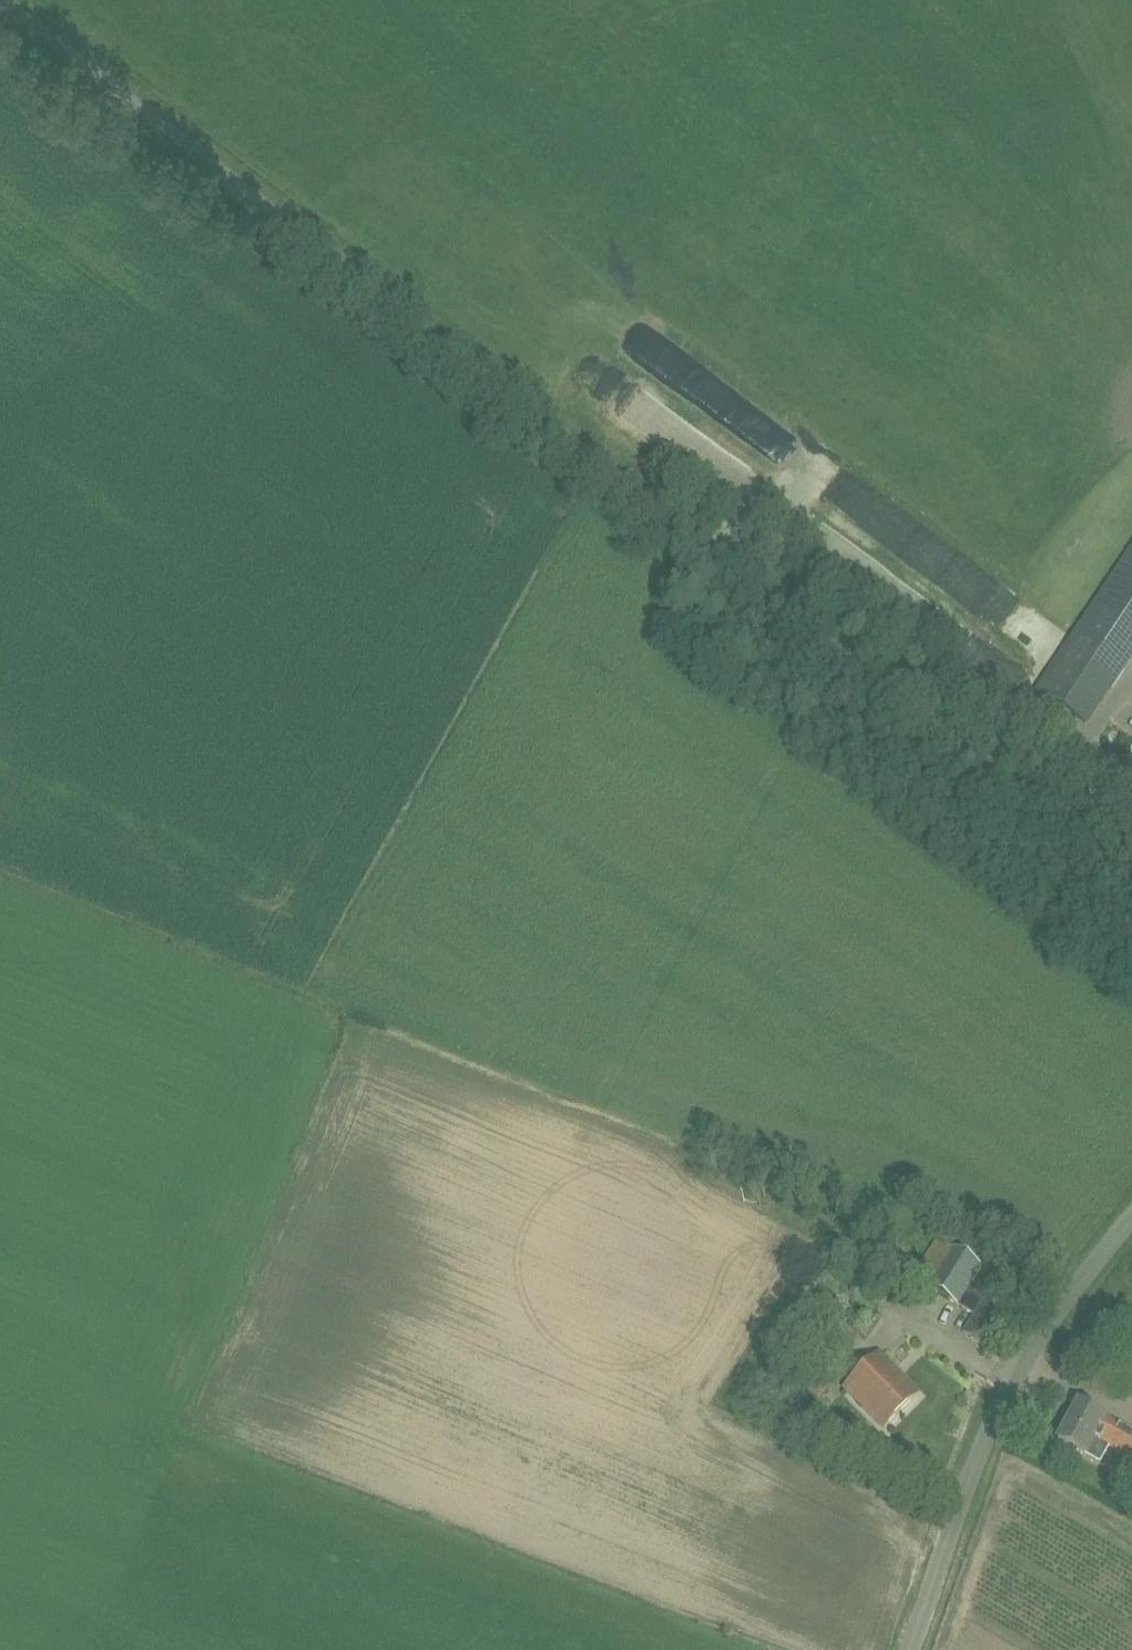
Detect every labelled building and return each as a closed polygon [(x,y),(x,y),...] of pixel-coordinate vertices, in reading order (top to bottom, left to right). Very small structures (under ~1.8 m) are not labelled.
[(1035,693),(1085,727),(1131,657),(1131,606),(1105,588),(1081,624),(1035,693)] [(983,1345),(1008,1304),(989,1293),(988,1293),(972,1283),(981,1267),(936,1240),(914,1277),(929,1286),(928,1288),(958,1306),(958,1305),(975,1315),(964,1333),(983,1345)] [(884,1427),(917,1394),(879,1355),(846,1387),(884,1427)] [(1094,1438),(1105,1418),(1078,1403),(1076,1406),(1073,1404),(1069,1405),(1066,1412),(1067,1415),(1070,1417),(1057,1441),(1084,1455),(1085,1455),(1100,1463),(1109,1446),(1094,1438)] [(1105,1418),(1094,1438),(1109,1446),(1131,1459),(1131,1461),(1131,1433),(1105,1418)]
